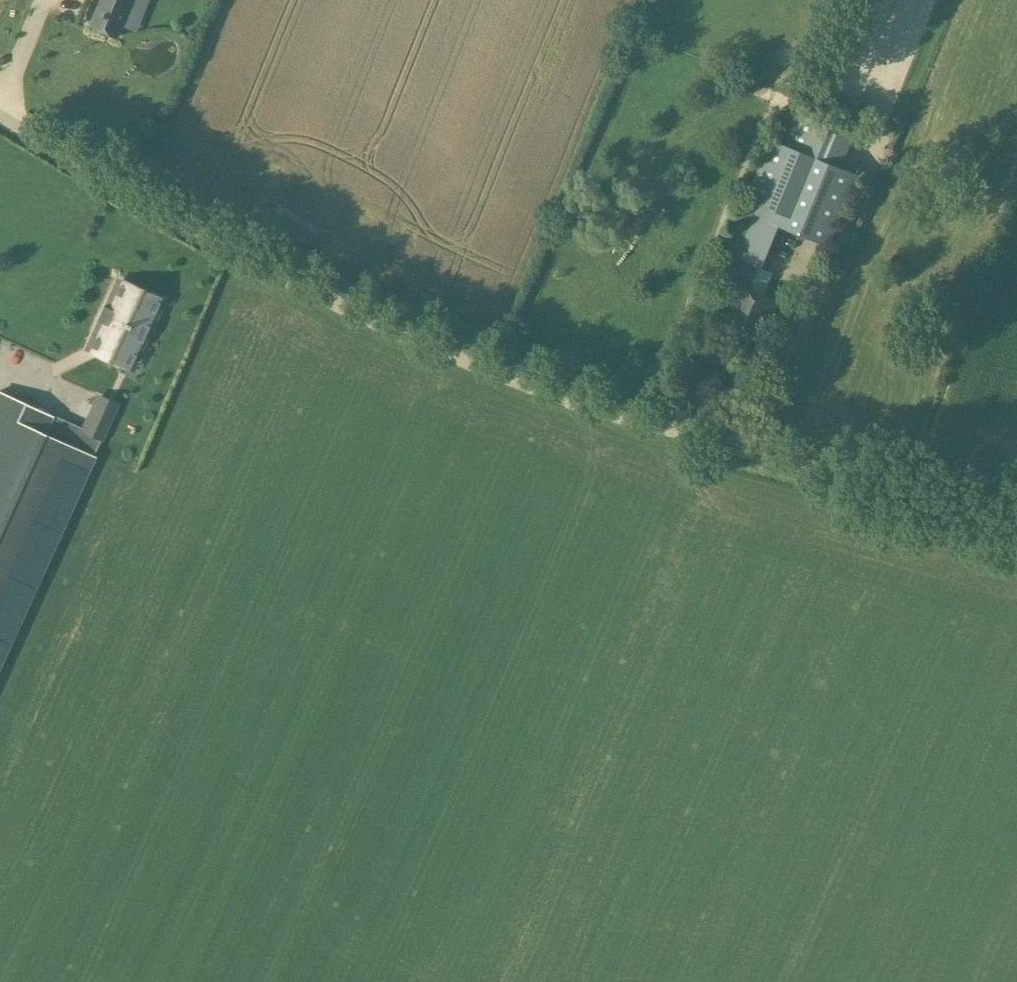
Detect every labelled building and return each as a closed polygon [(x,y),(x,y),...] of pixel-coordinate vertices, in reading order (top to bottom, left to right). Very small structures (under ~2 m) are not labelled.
[(154,0),(102,0),(89,28),(122,42),(128,29),(139,32),(154,0)] [(858,173),(842,167),(854,135),(797,111),(797,112),(784,143),(771,137),(716,269),(743,280),(741,284),(751,287),(759,266),(763,267),(780,225),(831,245),(860,174),(858,173)] [(116,272),(82,344),(132,368),(166,295),(116,272)] [(769,322),(778,300),(765,295),(763,294),(741,286),(725,324),(760,338),(767,322),(769,322)] [(93,455),(42,432),(51,414),(0,391),(0,660),(93,455)] [(116,405),(115,405),(98,397),(83,429),(101,437),(116,405)]
